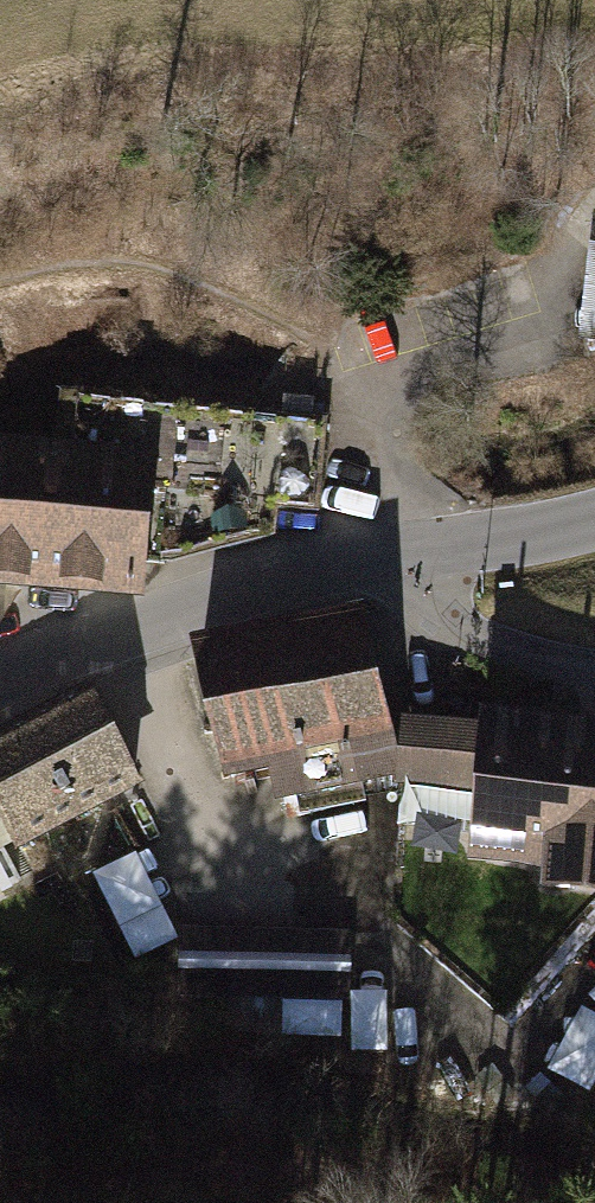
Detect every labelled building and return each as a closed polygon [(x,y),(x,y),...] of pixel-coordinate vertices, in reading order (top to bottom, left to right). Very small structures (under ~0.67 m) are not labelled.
[(584,266),(574,351),(594,353),(594,267),(584,266)] [(313,509),(318,432),(63,414),(58,458),(145,463),(138,566),(162,567),(163,554),(202,556),(276,539),(278,507),(313,509)] [(0,454),(0,587),(136,597),(138,566),(145,463),(58,458),(0,454)] [(362,624),(199,662),(230,794),(271,785),(280,822),(341,808),(339,800),(400,786),(362,624)] [(98,695),(0,743),(0,850),(140,781),(98,695)] [(454,730),(454,736),(404,733),(400,786),(398,804),(476,809),(471,883),(544,888),(542,914),(594,918),(594,739),(454,730)] [(352,933),(176,929),(175,997),(351,1000),(352,933)]
